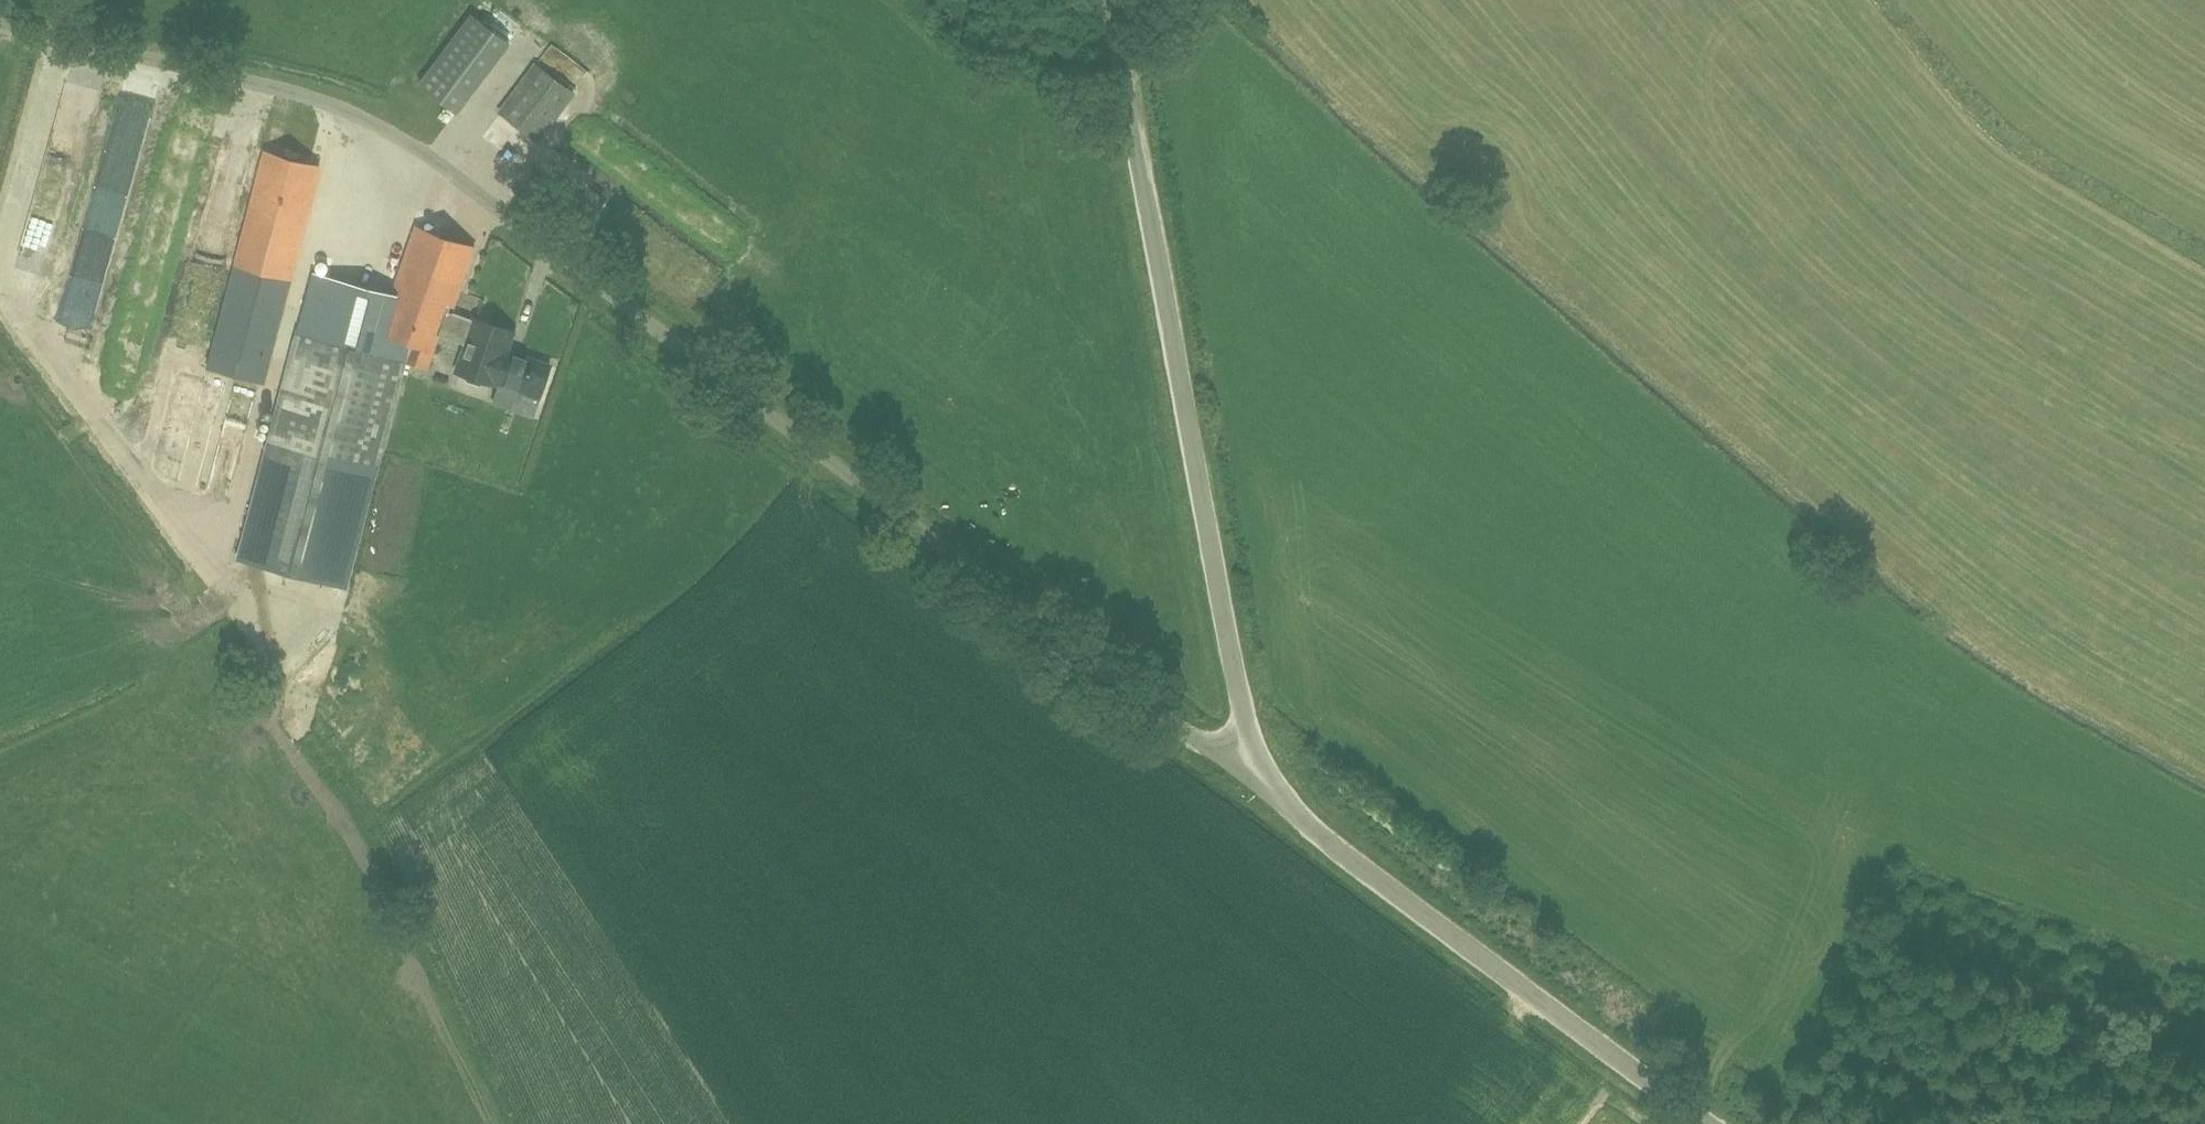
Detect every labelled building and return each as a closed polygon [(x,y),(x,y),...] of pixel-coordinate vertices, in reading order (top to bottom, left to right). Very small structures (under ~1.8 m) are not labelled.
[(509,42),(472,14),(419,85),(456,113),(509,42)] [(538,140),(574,92),(537,64),(501,112),(538,140)] [(265,384),(322,165),(265,150),(208,369),(265,384)] [(100,262),(108,227),(87,223),(79,257),(100,262)] [(551,365),(507,350),(514,331),(475,318),(474,322),(447,313),(450,304),(454,305),(475,246),(417,226),(380,331),(413,342),(407,359),(429,367),(441,333),(467,342),(458,370),(540,398),(551,365)] [(345,587),(370,492),(402,370),(371,362),(374,351),(299,332),(239,559),(345,587)]
